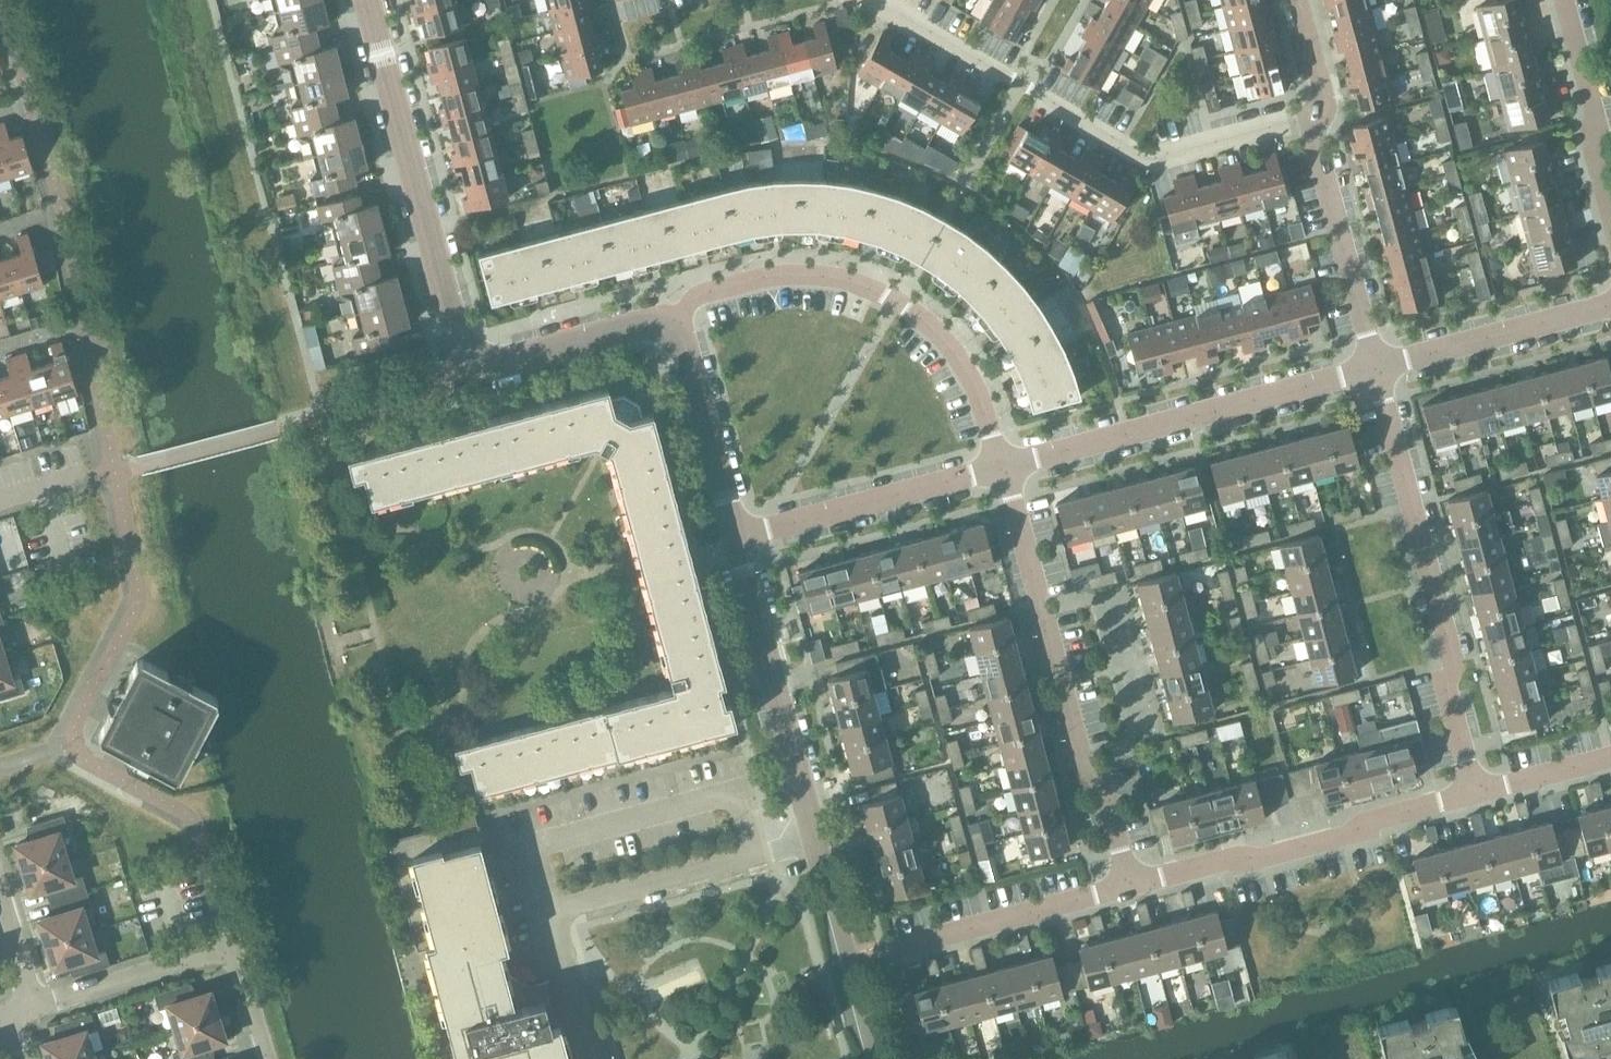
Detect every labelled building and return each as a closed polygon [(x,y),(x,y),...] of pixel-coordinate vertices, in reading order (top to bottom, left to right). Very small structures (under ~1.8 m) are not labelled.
[(275,49),(317,37),(314,25),(328,21),(323,0),(312,0),(265,12),(266,15),(274,12),(277,23),(271,32),(275,49)] [(265,12),(312,0),(271,0),(273,8),(265,10),(265,12)] [(413,13),(456,2),(455,0),(416,0),(416,1),(411,3),(413,13)] [(548,8),(579,0),(546,0),(548,8)] [(554,31),(590,22),(586,10),(599,6),(597,0),(579,0),(548,8),(554,31)] [(996,0),(990,0),(979,19),(1015,40),(1021,29),(1016,27),(1023,16),(996,0)] [(1023,16),(1029,5),(1034,8),(1038,0),(996,0),(1023,16)] [(1103,8),(1135,26),(1147,6),(1136,0),(1108,0),(1103,8)] [(1188,14),(1199,11),(1196,0),(1187,0),(1184,1),(1188,14)] [(1228,27),(1263,18),(1260,6),(1266,5),(1264,0),(1240,0),(1222,5),(1228,27)] [(1335,16),(1370,7),(1368,0),(1325,0),(1326,5),(1332,4),(1335,16)] [(1485,37),(1529,26),(1525,12),(1520,13),(1517,0),(1495,0),(1495,1),(1476,6),(1485,37)] [(456,2),(413,13),(416,23),(422,21),(425,35),(462,25),(456,2)] [(1403,8),(1407,21),(1418,18),(1415,5),(1403,8)] [(1333,29),(1336,40),(1376,29),(1370,7),(1335,16),(1338,28),(1333,29)] [(1441,7),(1428,10),(1433,39),(1447,37),(1441,7)] [(1092,16),(1087,25),(1123,47),(1135,26),(1103,8),(1097,19),(1092,16)] [(1170,13),(1173,26),(1185,23),(1181,10),(1170,13)] [(1199,11),(1188,14),(1191,27),(1203,24),(1199,11)] [(1228,27),(1235,50),(1275,39),(1272,29),(1267,30),(1263,18),(1228,27)] [(1418,18),(1407,21),(1410,34),(1422,31),(1418,18)] [(816,36),(804,40),(813,74),(837,68),(824,21),(812,24),(816,36)] [(554,31),(560,54),(608,41),(605,30),(593,33),(590,22),(554,31)] [(1185,23),(1173,26),(1177,40),(1188,37),(1185,23)] [(1086,38),(1080,49),(1111,67),(1123,47),(1087,25),(1081,35),(1086,38)] [(1485,37),(1493,68),(1532,57),(1528,41),(1533,39),(1529,26),(1485,37)] [(1344,49),(1347,61),(1382,52),(1376,29),(1336,40),(1339,51),(1344,49)] [(788,31),(778,33),(790,81),(813,74),(804,40),(792,43),(788,31)] [(858,73),(879,86),(897,54),(886,48),(893,37),(882,31),(858,73)] [(770,49),(758,52),(768,87),(790,81),(778,33),(767,36),(770,49)] [(284,82),(285,84),(341,69),(335,45),(320,49),(317,37),(275,49),(279,65),(289,69),(292,80),(284,82)] [(426,61),(429,71),(471,60),(465,37),(429,46),(432,60),(426,61)] [(497,40),(501,53),(512,50),(509,37),(497,40)] [(1235,50),(1241,73),(1276,63),(1272,52),(1278,50),(1275,39),(1235,50)] [(560,54),(567,77),(602,68),(598,55),(611,52),(608,41),(560,54)] [(743,43),(732,46),(745,93),(768,87),(758,52),(746,55),(743,43)] [(535,44),(523,46),(531,96),(544,94),(535,44)] [(1191,48),(1195,61),(1206,58),(1203,45),(1191,48)] [(725,61),(713,64),(722,99),(745,93),(732,46),(721,49),(725,61)] [(879,86),(899,97),(924,55),(914,49),(908,60),(897,54),(879,86)] [(1111,67),(1080,49),(1073,60),(1069,57),(1063,67),(1099,88),(1111,67)] [(512,50),(501,53),(504,66),(516,63),(512,50)] [(1415,53),(1419,67),(1430,64),(1427,50),(1415,53)] [(1157,51),(1150,62),(1160,68),(1167,57),(1157,51)] [(1345,75),(1348,86),(1388,75),(1382,52),(1347,61),(1350,73),(1345,75)] [(697,55),(686,58),(699,105),(722,99),(713,64),(700,67),(697,55)] [(899,97),(920,109),(938,78),(927,71),(934,60),(924,55),(899,97)] [(1493,68),(1501,98),(1545,86),(1541,72),(1536,74),(1532,57),(1493,68)] [(679,73),(667,76),(676,111),(699,105),(686,58),(676,61),(679,73)] [(1206,58),(1195,61),(1198,74),(1210,71),(1206,58)] [(437,80),(441,92),(478,83),(471,60),(429,71),(432,82),(437,80)] [(1160,68),(1150,62),(1143,75),(1153,80),(1160,68)] [(1276,63),(1241,73),(1247,97),(1287,86),(1284,74),(1279,75),(1276,63)] [(1430,64),(1419,67),(1423,80),(1434,77),(1430,64)] [(652,67),(641,70),(654,117),(676,111),(667,76),(655,80),(652,67)] [(290,104),(294,120),(336,109),(333,97),(347,93),(341,69),(285,84),(285,87),(294,84),(296,95),(290,104)] [(654,117),(641,70),(630,73),(634,85),(621,89),(630,124),(654,117)] [(920,109),(940,121),(965,78),(955,73),(949,84),(938,78),(920,109)] [(585,74),(567,79),(570,88),(588,83),(585,74)] [(1388,75),(1348,86),(1351,96),(1356,95),(1359,108),(1394,98),(1388,75)] [(965,78),(940,121),(962,133),(970,119),(976,117),(979,114),(976,107),(980,102),(968,95),(974,84),(965,78)] [(1450,106),(1463,104),(1458,78),(1446,80),(1450,106)] [(509,85),(513,98),(524,95),(521,82),(509,85)] [(439,106),(441,117),(484,106),(478,83),(441,92),(444,105),(439,106)] [(1545,86),(1501,98),(1509,129),(1548,118),(1544,101),(1549,100),(1545,86)] [(1126,104),(1137,110),(1143,98),(1133,92),(1126,104)] [(524,95),(513,98),(516,112),(528,109),(524,95)] [(1220,108),(1216,95),(1205,98),(1208,112),(1220,108)] [(450,125),(453,138),(490,128),(484,106),(441,117),(444,127),(450,125)] [(624,106),(615,108),(620,126),(629,124),(624,106)] [(303,154),(304,157),(360,141),(354,118),(339,122),(336,109),(294,120),(299,137),(309,141),(312,152),(303,154)] [(756,116),(760,137),(778,133),(774,112),(756,116)] [(1432,115),(1436,129),(1447,126),(1443,112),(1432,115)] [(1351,140),(1354,151),(1394,140),(1388,116),(1353,125),(1356,138),(1351,140)] [(0,122),(0,144),(10,176),(33,169),(22,134),(10,138),(5,121),(0,122)] [(733,125),(736,142),(757,138),(753,121),(733,125)] [(1009,160),(1030,173),(1054,130),(1045,125),(1038,136),(1018,124),(1004,148),(1013,153),(1009,160)] [(792,128),(795,138),(805,136),(803,126),(792,128)] [(1447,126),(1436,129),(1442,152),(1453,149),(1447,126)] [(522,131),(525,144),(536,141),(533,127),(522,131)] [(451,152),(453,162),(496,151),(490,128),(453,138),(456,150),(451,152)] [(1030,173),(1050,184),(1068,153),(1058,147),(1064,136),(1054,130),(1030,173)] [(1492,132),(1457,142),(1459,150),(1494,140),(1492,132)] [(698,141),(701,152),(709,149),(706,139),(698,141)] [(905,139),(898,151),(908,157),(915,145),(905,139)] [(1362,160),(1365,172),(1400,162),(1394,140),(1354,151),(1357,161),(1362,160)] [(1504,151),(1512,182),(1556,170),(1552,156),(1547,157),(1543,140),(1504,151)] [(360,141),(304,157),(304,159),(313,156),(316,167),(309,176),(314,193),(355,182),(352,169),(367,165),(360,141)] [(536,141),(525,144),(529,157),(540,154),(536,141)] [(10,176),(0,144),(0,179),(10,176)] [(1050,184),(1071,196),(1095,154),(1085,148),(1079,159),(1068,153),(1050,184)] [(462,171),(465,183),(502,174),(496,151),(453,162),(456,172),(462,171)] [(1267,168),(1255,171),(1264,206),(1288,200),(1275,153),(1263,156),(1267,168)] [(937,168),(950,174),(958,161),(946,154),(937,168)] [(1071,196),(1091,208),(1109,177),(1098,170),(1105,159),(1095,154),(1071,196)] [(1442,162),(1446,175),(1457,172),(1453,159),(1442,162)] [(1240,162),(1229,165),(1241,212),(1264,206),(1255,171),(1243,174),(1240,162)] [(1363,185),(1366,196),(1406,185),(1400,162),(1365,172),(1368,184),(1363,185)] [(1221,180),(1209,183),(1219,218),(1241,212),(1229,165),(1218,168),(1221,180)] [(1512,182),(1520,212),(1559,201),(1555,185),(1560,184),(1556,170),(1512,182)] [(1109,177),(1091,208),(1112,220),(1137,178),(1126,172),(1120,183),(1109,177)] [(1457,172),(1446,175),(1449,188),(1461,185),(1457,172)] [(502,174),(465,183),(469,196),(463,197),(466,209),(508,197),(502,174)] [(1194,174),(1183,177),(1196,224),(1219,218),(1209,183),(1197,186),(1194,174)] [(640,177),(624,179),(626,192),(642,190),(640,177)] [(1196,224),(1183,177),(1173,180),(1176,192),(1163,196),(1172,231),(1196,224)] [(724,188),(737,236),(754,232),(780,229),(799,228),(798,178),(774,179),(748,182),(724,188)] [(823,179),(799,178),(798,178),(799,228),(817,229),(843,232),(861,236),(873,188),(849,182),(823,179)] [(917,179),(912,191),(926,197),(931,185),(917,179)] [(535,183),(539,196),(550,193),(547,180),(535,183)] [(1374,205),(1377,217),(1412,208),(1406,185),(1366,196),(1369,207),(1374,205)] [(596,188),(574,195),(579,208),(600,201),(596,188)] [(724,188),(662,204),(675,253),(737,236),(724,188)] [(898,195),(873,188),(861,236),(878,241),(903,252),(919,261),(944,218),(922,205),(898,195)] [(326,240),(327,242),(383,227),(377,203),(362,207),(359,194),(317,205),(321,222),(331,227),(334,238),(326,240)] [(1520,212),(1528,242),(1572,230),(1569,217),(1564,218),(1559,201),(1520,212)] [(662,204),(601,220),(614,269),(675,253),(662,204)] [(1454,207),(1458,220),(1469,217),(1466,204),(1454,207)] [(1375,231),(1378,241),(1418,231),(1412,208),(1377,217),(1381,229),(1375,231)] [(978,212),(970,223),(982,232),(990,222),(978,212)] [(1469,217),(1458,220),(1461,234),(1473,231),(1469,217)] [(956,286),(969,299),(1005,264),(986,246),(966,230),(947,220),(944,218),(919,261),(923,263),(935,270),(956,286)] [(601,220),(540,237),(553,285),(614,269),(601,220)] [(1285,227),(1288,240),(1305,236),(1301,223),(1285,227)] [(332,262),(336,278),(378,267),(375,255),(389,251),(383,227),(327,242),(327,244),(336,242),(339,253),(332,262)] [(1572,230),(1528,242),(1536,273),(1576,263),(1571,246),(1576,244),(1572,230)] [(1386,251),(1390,263),(1424,253),(1418,231),(1378,241),(1381,252),(1386,251)] [(22,252),(10,256),(21,291),(44,284),(28,232),(17,236),(22,252)] [(553,285),(540,237),(478,253),(491,302),(553,285)] [(1212,249),(1215,260),(1229,256),(1226,245),(1212,249)] [(1229,247),(1231,256),(1240,253),(1238,245),(1229,247)] [(1466,252),(1470,265),(1481,262),(1478,249),(1466,252)] [(1387,276),(1390,287),(1431,276),(1424,253),(1390,263),(1393,274),(1387,276)] [(1186,258),(1188,267),(1203,263),(1201,254),(1186,258)] [(21,291),(10,256),(0,259),(0,298),(21,291)] [(1231,261),(1235,274),(1245,271),(1242,258),(1231,261)] [(1481,262),(1470,265),(1473,279),(1485,276),(1481,262)] [(997,333),(1007,349),(1051,324),(1038,302),(1022,282),(1005,264),(969,299),(981,312),(997,333)] [(345,312),(346,314),(402,299),(396,275),(381,279),(378,267),(336,278),(341,294),(351,299),(354,310),(345,312)] [(1493,274),(1499,294),(1519,289),(1509,275),(1493,274)] [(1431,276),(1390,287),(1393,298),(1398,296),(1402,309),(1437,300),(1431,276)] [(1490,297),(1485,276),(1473,279),(1479,300),(1490,297)] [(1311,284),(1287,290),(1299,337),(1310,334),(1307,322),(1320,319),(1311,284)] [(1287,290),(1264,296),(1273,331),(1285,328),(1289,340),(1299,337),(1287,290)] [(1264,296),(1241,302),(1254,350),(1265,347),(1261,334),(1273,331),(1264,296)] [(402,299),(346,314),(347,316),(355,314),(358,325),(351,334),(356,351),(398,340),(394,327),(409,323),(402,299)] [(1086,302),(1110,356),(1118,353),(1092,300),(1086,302)] [(1241,302),(1218,308),(1228,343),(1240,340),(1243,352),(1254,350),(1241,302)] [(1218,308),(1196,314),(1208,362),(1219,359),(1216,347),(1228,343),(1218,308)] [(1196,314),(1173,321),(1182,356),(1194,352),(1198,365),(1208,362),(1196,314)] [(1173,321),(1150,327),(1163,374),(1174,371),(1170,359),(1182,356),(1173,321)] [(1051,324),(1007,349),(1016,365),(1026,389),(1031,408),(1080,395),(1072,370),(1062,346),(1051,324)] [(1163,374),(1150,327),(1127,333),(1131,349),(1127,354),(1128,359),(1134,361),(1136,368),(1149,365),(1152,377),(1163,374)] [(56,361),(44,364),(55,400),(78,393),(62,341),(50,344),(56,361)] [(310,352),(314,370),(326,367),(321,349),(310,352)] [(27,351),(16,355),(32,407),(55,400),(44,364),(32,368),(27,351)] [(0,378),(0,383),(10,414),(32,407),(16,355),(5,358),(11,375),(0,378)] [(1582,363),(1593,402),(1610,397),(1610,375),(1606,356),(1582,363)] [(1582,363),(1559,369),(1570,408),(1593,402),(1582,363)] [(1559,369),(1537,375),(1547,414),(1570,408),(1559,369)] [(1537,375),(1514,381),(1524,420),(1547,414),(1537,375)] [(1514,381),(1491,387),(1502,426),(1524,420),(1514,381)] [(10,414),(0,383),(0,417),(10,414)] [(640,563),(673,688),(446,749),(459,798),(470,796),(736,724),(730,701),(737,699),(732,680),(727,660),(719,662),(690,551),(686,538),(653,413),(642,416),(639,403),(631,399),(624,395),(611,398),(608,387),(347,457),(353,478),(363,475),(371,504),(595,444),(604,449),(610,453),(640,563)] [(1491,387),(1469,393),(1479,432),(1502,426),(1491,387)] [(1469,393),(1446,399),(1456,438),(1479,432),(1469,393)] [(1456,438),(1446,399),(1422,405),(1432,444),(1456,438)] [(1348,425),(1325,431),(1335,470),(1359,464),(1348,425)] [(1325,431),(1302,437),(1312,476),(1335,470),(1325,431)] [(1302,437),(1279,443),(1289,483),(1312,476),(1302,437)] [(1603,440),(1605,450),(1610,449),(1610,437),(1603,440)] [(1605,450),(1603,440),(1589,443),(1592,454),(1605,450)] [(1279,443),(1256,449),(1267,489),(1289,483),(1279,443)] [(1571,448),(1557,452),(1560,462),(1574,459),(1571,448)] [(1256,449),(1233,456),(1244,495),(1267,489),(1256,449)] [(1560,462),(1557,452),(1544,455),(1547,466),(1560,462)] [(1597,473),(1595,474),(1602,497),(1610,495),(1610,455),(1593,460),(1597,473)] [(1244,495),(1233,456),(1210,462),(1220,501),(1244,495)] [(1525,460),(1512,464),(1514,474),(1527,471),(1525,460)] [(1514,474),(1512,464),(1498,467),(1501,478),(1514,474)] [(1195,466),(1171,472),(1182,511),(1205,505),(1195,466)] [(1171,472),(1149,478),(1159,517),(1182,511),(1171,472)] [(1480,472),(1466,476),(1469,487),(1483,483),(1480,472)] [(1469,487),(1466,476),(1453,480),(1456,490),(1469,487)] [(1149,478),(1126,484),(1136,523),(1159,517),(1149,478)] [(1126,484),(1103,490),(1114,529),(1136,523),(1126,484)] [(1528,488),(1532,502),(1542,499),(1539,486),(1528,488)] [(1447,499),(1453,523),(1492,512),(1486,489),(1447,499)] [(1103,490),(1080,496),(1091,536),(1114,529),(1103,490)] [(1608,520),(1610,519),(1610,495),(1602,497),(1608,520)] [(1091,536),(1080,496),(1057,503),(1067,542),(1091,536)] [(1542,499),(1532,502),(1535,515),(1546,513),(1542,499)] [(1359,505),(1345,508),(1348,519),(1361,515),(1359,505)] [(1348,519),(1345,508),(1332,512),(1334,522),(1348,519)] [(1453,523),(1459,546),(1499,535),(1492,512),(1453,523)] [(1313,517),(1300,520),(1302,531),(1316,527),(1313,517)] [(1554,520),(1558,533),(1569,531),(1565,517),(1554,520)] [(1302,531),(1300,520),(1286,524),(1289,535),(1302,531)] [(983,522),(959,529),(969,568),(993,561),(983,522)] [(959,529),(936,535),(947,574),(969,568),(959,529)] [(1267,529),(1254,532),(1257,543),(1270,539),(1267,529)] [(1540,534),(1544,547),(1554,545),(1551,531),(1540,534)] [(1569,531),(1558,533),(1562,547),(1572,544),(1569,531)] [(1257,543),(1254,532),(1241,536),(1243,546),(1257,543)] [(1279,544),(1285,568),(1325,557),(1318,534),(1279,544)] [(936,535),(914,541),(924,580),(947,574),(936,535)] [(1459,546),(1465,568),(1505,558),(1499,535),(1459,546)] [(914,541),(891,547),(901,586),(924,580),(914,541)] [(1554,545),(1544,547),(1547,561),(1558,558),(1554,545)] [(1205,546),(1192,549),(1195,560),(1208,556),(1205,546)] [(891,547),(868,553),(879,592),(901,586),(891,547)] [(1195,560),(1192,549),(1178,553),(1181,563),(1195,560)] [(868,553),(845,559),(856,598),(879,592),(868,553)] [(1285,568),(1291,590),(1331,580),(1325,557),(1285,568)] [(1160,558),(1146,561),(1149,572),(1163,568),(1160,558)] [(1465,568),(1471,591),(1511,581),(1505,558),(1465,568)] [(845,559),(823,565),(833,604),(856,598),(845,559)] [(1149,572),(1146,561),(1133,565),(1136,575),(1149,572)] [(1233,567),(1237,581),(1247,578),(1244,564),(1233,567)] [(833,604),(823,565),(799,571),(809,610),(833,604)] [(1216,572),(1220,585),(1231,582),(1227,569),(1216,572)] [(1114,570),(1101,573),(1104,584),(1117,580),(1114,570)] [(1137,582),(1143,606),(1182,595),(1176,572),(1137,582)] [(1104,584),(1101,573),(1087,577),(1090,587),(1104,584)] [(1552,580),(1556,593),(1566,590),(1563,577),(1552,580)] [(1291,590),(1298,613),(1337,603),(1331,580),(1291,590)] [(1471,591),(1478,614),(1517,603),(1511,581),(1471,591)] [(1231,582),(1220,585),(1224,599),(1234,596),(1231,582)] [(1239,590),(1243,603),(1253,601),(1250,587),(1239,590)] [(1566,590),(1556,593),(1560,606),(1570,604),(1566,590)] [(1143,606),(1149,628),(1188,618),(1182,595),(1143,606)] [(1253,601),(1243,603),(1246,617),(1257,614),(1253,601)] [(994,602),(980,606),(982,616),(996,612),(994,602)] [(1298,613),(1304,636),(1343,626),(1337,603),(1298,613)] [(1478,614),(1484,637),(1523,626),(1517,603),(1478,614)] [(982,616),(980,606),(967,609),(970,620),(982,616)] [(948,614),(934,618),(937,628),(951,625),(948,614)] [(1229,617),(1232,631),(1243,628),(1239,614),(1229,617)] [(969,627),(975,650),(1014,640),(1008,616),(969,627)] [(937,628),(934,618),(921,621),(924,632),(937,628)] [(1149,628),(1155,651),(1194,641),(1188,618),(1149,628)] [(1564,625),(1568,638),(1579,636),(1575,622),(1564,625)] [(902,626),(889,630),(891,640),(905,637),(902,626)] [(1304,636),(1310,659),(1349,648),(1343,626),(1304,636)] [(1484,637),(1490,659),(1529,649),(1523,626),(1484,637)] [(1243,628),(1232,631),(1236,644),(1246,641),(1243,628)] [(891,640),(889,630),(875,634),(878,644),(891,640)] [(1251,635),(1255,649),(1266,646),(1262,632),(1251,635)] [(1579,636),(1568,638),(1572,652),(1582,649),(1579,636)] [(857,639),(843,642),(846,653),(860,649),(857,639)] [(975,650),(981,673),(1020,663),(1014,640),(975,650)] [(1155,651),(1161,674),(1200,663),(1194,641),(1155,651)] [(846,653),(843,642),(830,646),(833,656),(846,653)] [(1588,645),(1591,659),(1602,656),(1598,642),(1588,645)] [(1266,646),(1255,649),(1259,662),(1269,659),(1266,646)] [(922,650),(925,664),(936,661),(932,647),(922,650)] [(1349,648),(1310,659),(1316,682),(1355,672),(1349,648)] [(1490,659),(1496,682),(1535,672),(1529,649),(1490,659)] [(828,678),(834,702),(873,692),(886,688),(876,652),(862,655),(865,668),(839,675),(828,678)] [(835,662),(839,675),(865,668),(862,655),(835,662)] [(1602,656),(1591,659),(1595,672),(1606,669),(1602,656)] [(0,658),(0,699),(25,691),(20,676),(11,679),(4,657),(0,658)] [(110,744),(137,758),(173,777),(179,776),(218,702),(216,696),(143,658),(137,660),(103,723),(104,724),(102,728),(106,741),(110,743),(110,744)] [(1241,663),(1244,676),(1255,673),(1251,660),(1241,663)] [(936,661),(925,664),(929,677),(940,674),(936,661)] [(981,673),(987,696),(1026,685),(1020,663),(981,673)] [(1161,674),(1167,697),(1206,686),(1200,663),(1161,674)] [(1577,670),(1580,684),(1591,681),(1587,668),(1577,670)] [(1261,672),(1265,685),(1275,682),(1272,669),(1261,672)] [(1496,682),(1502,705),(1541,694),(1535,672),(1496,682)] [(1255,673),(1244,676),(1248,690),(1259,687),(1255,673)] [(1387,679),(1389,690),(1407,685),(1404,675),(1387,679)] [(1601,695),(1610,692),(1610,689),(1608,679),(1598,681),(1601,695)] [(1591,681),(1580,684),(1584,697),(1594,694),(1591,681)] [(987,696),(993,719),(1032,708),(1026,685),(987,696)] [(1206,686),(1167,697),(1174,720),(1213,710),(1206,686)] [(915,690),(918,704),(929,701),(925,687),(915,690)] [(1358,687),(1345,691),(1347,701),(1361,698),(1358,687)] [(1347,701),(1345,691),(1331,694),(1334,705),(1347,701)] [(834,702),(840,725),(879,714),(873,692),(834,702)] [(934,695),(938,709),(948,706),(945,693),(934,695)] [(1541,694),(1502,705),(1508,729),(1547,718),(1541,694)] [(929,701),(918,704),(922,717),(932,714),(929,701)] [(948,706),(938,709),(941,722),(952,720),(948,706)] [(993,719),(999,741),(1038,731),(1032,708),(993,719)] [(840,725),(846,748),(885,737),(879,714),(840,725)] [(1242,717),(1218,723),(1221,736),(1245,730),(1242,717)] [(1206,728),(1192,731),(1195,742),(1208,738),(1206,728)] [(999,741),(1005,764),(1045,754),(1038,731),(999,741)] [(1195,742),(1192,731),(1179,735),(1181,745),(1195,742)] [(1407,738),(1383,744),(1394,783),(1417,777),(1414,766),(1427,762),(1420,736),(1407,739),(1407,738)] [(864,768),(890,761),(891,761),(885,737),(846,748),(852,771),(864,768)] [(946,741),(950,754),(960,752),(957,738),(946,741)] [(1383,744),(1361,750),(1371,789),(1394,783),(1383,744)] [(1361,750),(1338,756),(1348,795),(1371,789),(1361,750)] [(960,752),(950,754),(953,768),(964,765),(960,752)] [(1005,764),(1011,787),(1051,776),(1045,754),(1005,764)] [(1314,764),(1321,790),(1324,802),(1348,795),(1338,756),(1314,763),(1314,764)] [(890,761),(864,768),(867,781),(894,774),(890,761)] [(1308,794),(1321,790),(1314,764),(1301,768),(1308,794)] [(1295,798),(1308,794),(1301,768),(1288,771),(1295,798)] [(1281,773),(1268,776),(1275,803),(1289,799),(1281,773)] [(1011,787),(1017,810),(1057,799),(1051,776),(1011,787)] [(1268,776),(1255,780),(1262,806),(1275,803),(1268,776)] [(1254,779),(1231,785),(1241,824),(1265,818),(1262,806),(1255,780),(1254,779)] [(1589,783),(1592,796),(1602,793),(1599,780),(1589,783)] [(869,788),(872,801),(899,794),(895,781),(869,788)] [(958,787),(962,800),(972,797),(969,784),(958,787)] [(1231,785),(1208,791),(1218,830),(1241,824),(1231,785)] [(1208,791),(1185,797),(1196,836),(1218,830),(1208,791)] [(861,804),(867,827),(906,817),(900,793),(899,794),(872,801),(861,804)] [(560,1024),(557,1025),(546,982),(531,987),(505,971),(499,950),(508,948),(485,863),(487,862),(475,815),(470,796),(459,798),(461,806),(456,814),(451,823),(388,840),(417,950),(426,947),(454,1053),(451,1058),(569,1058),(560,1024)] [(972,797),(962,800),(965,813),(976,811),(972,797)] [(1196,836),(1185,797),(1162,803),(1162,805),(1149,808),(1156,835),(1169,831),(1172,843),(1196,836)] [(1017,810),(1024,832),(1063,822),(1057,799),(1017,810)] [(1529,813),(1525,800),(1515,802),(1519,816),(1529,813)] [(1610,846),(1610,805),(1601,808),(1610,846)] [(1574,855),(1587,852),(1587,853),(1610,847),(1610,846),(1601,808),(1577,814),(1580,825),(1567,829),(1574,855)] [(1470,814),(1473,828),(1483,825),(1480,812),(1470,814)] [(948,816),(952,829),(962,826),(958,813),(948,816)] [(15,844),(23,868),(66,855),(59,833),(68,830),(64,815),(30,825),(34,838),(15,844)] [(867,827),(873,850),(912,840),(906,817),(867,827)] [(1527,827),(1537,866),(1561,860),(1561,859),(1574,855),(1567,829),(1554,832),(1551,821),(1527,827)] [(1063,822),(1024,832),(1030,856),(1069,846),(1063,822)] [(1424,826),(1428,840),(1438,837),(1434,824),(1424,826)] [(1477,841),(1459,845),(1470,889),(1475,888),(1474,883),(1492,878),(1482,839),(1486,838),(1483,825),(1473,828),(1477,841)] [(962,826),(952,829),(955,843),(966,840),(962,826)] [(1504,833),(1516,877),(1521,876),(1519,871),(1537,866),(1527,827),(1504,833)] [(970,832),(974,846),(985,843),(981,829),(970,832)] [(1482,839),(1492,878),(1510,874),(1511,878),(1516,877),(1504,833),(1486,838),(1482,839)] [(873,850),(879,873),(919,862),(912,840),(873,850)] [(985,843),(974,846),(978,859),(988,856),(985,843)] [(1459,845),(1436,851),(1446,891),(1465,886),(1466,890),(1470,889),(1459,845)] [(958,852),(961,866),(972,863),(968,849),(958,852)] [(1446,891),(1436,851),(1412,858),(1415,869),(1402,873),(1409,899),(1422,896),(1423,897),(1446,891)] [(49,887),(53,900),(87,890),(82,875),(73,877),(66,855),(23,868),(30,892),(49,887)] [(919,862),(879,873),(886,897),(925,886),(919,862)] [(1194,902),(1191,889),(1181,892),(1184,905),(1194,902)] [(39,919),(46,943),(89,930),(82,908),(91,905),(87,890),(53,900),(57,913),(39,919)] [(1135,904),(1139,917),(1149,914),(1145,901),(1135,904)] [(1193,916),(1203,955),(1227,949),(1227,948),(1240,944),(1233,918),(1219,921),(1216,910),(1193,916)] [(1103,927),(1100,913),(1090,916),(1093,929),(1103,927)] [(1124,935),(1136,978),(1141,977),(1140,972),(1158,968),(1147,928),(1152,927),(1149,914),(1139,917),(1142,930),(1124,935)] [(1170,922),(1182,966),(1186,965),(1185,960),(1203,955),(1193,916),(1170,922)] [(1147,928),(1158,968),(1176,963),(1177,967),(1182,966),(1170,922),(1152,927),(1147,928)] [(89,930),(46,943),(54,967),(72,962),(77,975),(110,965),(105,949),(96,952),(89,930)] [(1030,946),(1026,933),(1016,935),(1020,949),(1030,946)] [(1102,941),(1112,980),(1130,975),(1131,979),(1136,978),(1124,935),(1102,941)] [(1068,962),(1075,988),(1088,985),(1088,986),(1112,980),(1102,941),(1078,947),(1081,958),(1068,962)] [(971,948),(974,961),(984,958),(981,945),(971,948)] [(1028,960),(1039,999),(1062,993),(1062,992),(1075,988),(1068,962),(1055,965),(1052,954),(1028,960)] [(925,960),(929,973),(939,970),(935,957),(925,960)] [(978,974),(960,978),(972,1022),(976,1021),(975,1016),(993,1012),(983,972),(988,971),(984,958),(974,961),(978,974)] [(1005,966),(1017,1010),(1022,1009),(1020,1004),(1039,999),(1028,960),(1005,966)] [(1596,973),(1579,978),(1577,972),(1546,980),(1554,1008),(1560,1006),(1566,1029),(1560,1031),(1567,1058),(1598,1050),(1597,1044),(1610,1040),(1610,963),(1595,967),(1596,973)] [(983,972),(993,1012),(1011,1007),(1012,1011),(1017,1010),(1005,966),(988,971),(983,972)] [(1233,974),(1213,979),(1220,1006),(1240,1001),(1233,974)] [(960,978),(937,984),(948,1024),(948,1023),(966,1019),(967,1023),(972,1022),(960,978)] [(168,1006),(175,1028),(218,1015),(210,991),(191,997),(187,983),(154,993),(159,1009),(168,1006)] [(937,984),(913,991),(916,1002),(903,1006),(910,1032),(924,1029),(924,1030),(927,1040),(951,1034),(948,1023),(948,1024),(937,984)] [(1469,1055),(1462,1057),(1456,1034),(1463,1032),(1455,1004),(1424,1013),(1426,1019),(1409,1024),(1407,1017),(1376,1026),(1383,1053),(1390,1052),(1392,1058),(1470,1058),(1469,1055)] [(48,1058),(75,1058),(93,1053),(86,1031),(95,1028),(91,1013),(57,1023),(61,1037),(43,1043),(48,1058)] [(174,1058),(208,1058),(211,1058),(206,1045),(225,1039),(218,1015),(175,1028),(182,1051),(173,1053),(174,1058)] [(1050,1038),(1054,1051),(1076,1045),(1073,1032),(1050,1038)] [(124,1058),(140,1058),(134,1040),(120,1045),(124,1058)] [(1285,1050),(1253,1058),(1254,1058),(1287,1058),(1285,1050)]
